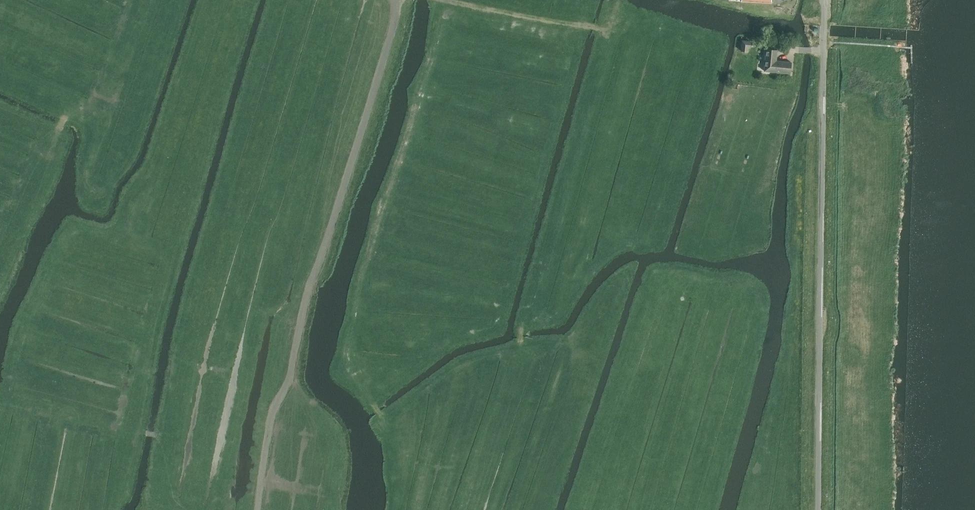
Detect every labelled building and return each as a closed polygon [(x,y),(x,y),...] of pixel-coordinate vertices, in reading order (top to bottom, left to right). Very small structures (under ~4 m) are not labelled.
[(750,41),(742,40),(741,51),(748,51),(748,48),(750,48),(750,41)] [(764,71),(790,73),(791,62),(776,61),(777,50),(766,49),(764,71)]
